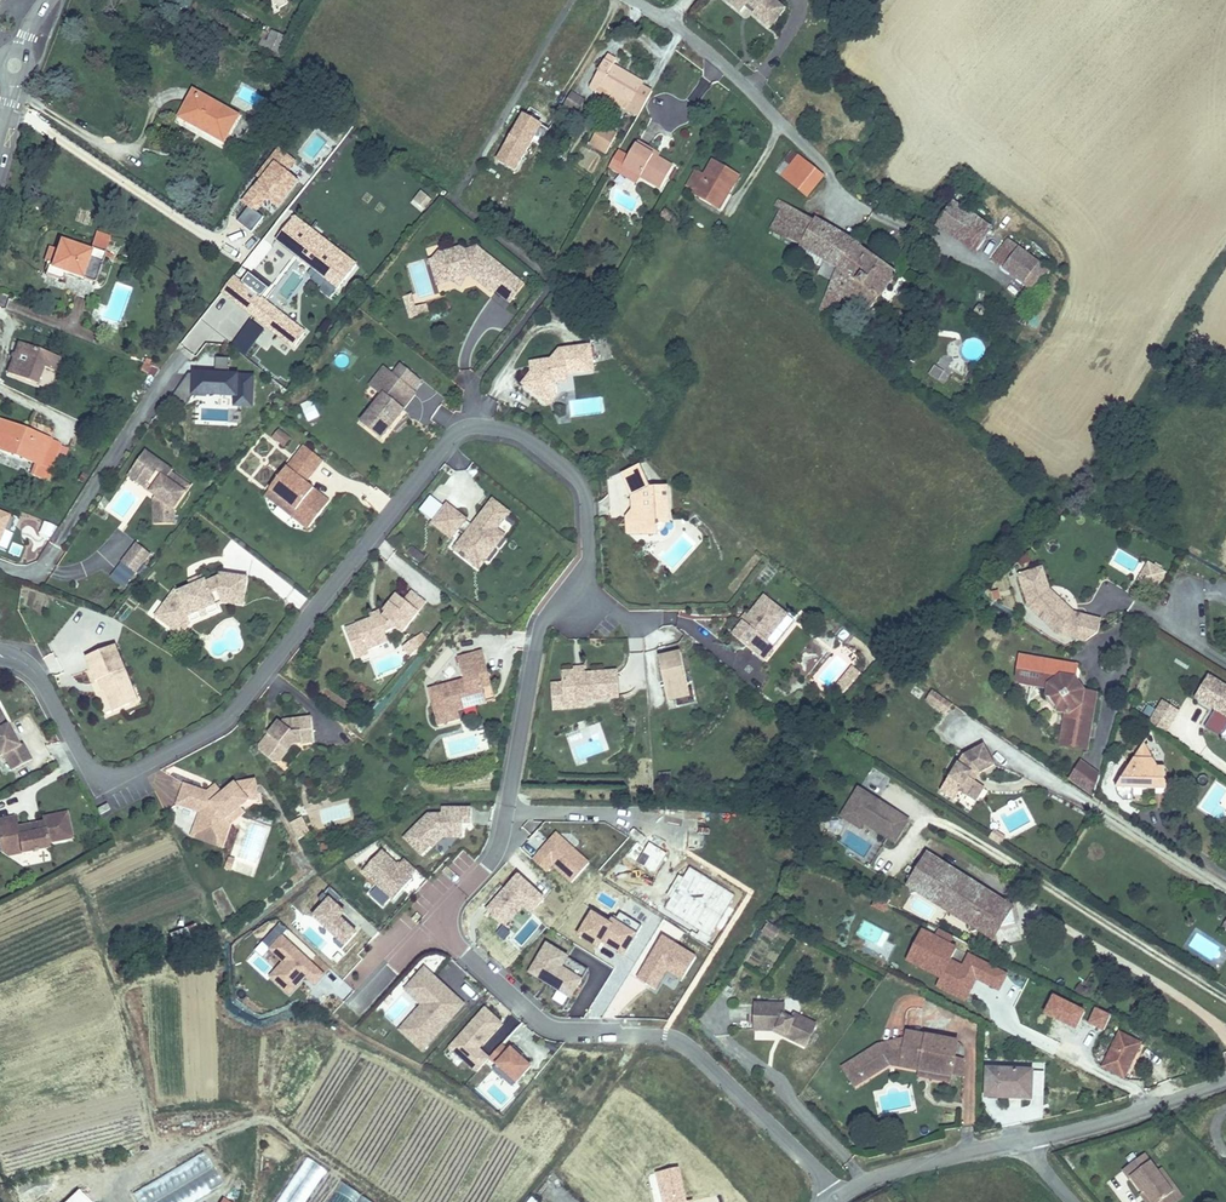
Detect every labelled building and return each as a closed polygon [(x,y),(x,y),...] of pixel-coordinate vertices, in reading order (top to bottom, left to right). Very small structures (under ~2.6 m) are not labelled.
[(715,5),(734,22),(742,14),(751,23),(748,26),(764,41),(780,22),(760,3),(764,1),(763,0),(720,0),(715,5)] [(253,56),(271,66),(280,52),(268,44),(262,53),(256,50),(253,56)] [(621,117),(632,125),(646,100),(636,94),(638,91),(608,69),(611,66),(603,60),(581,90),(591,96),(595,91),(625,112),(621,117)] [(591,96),(621,117),(625,112),(595,91),(591,96)] [(240,118),(194,94),(176,123),(222,147),(240,118)] [(566,99),(558,112),(571,119),(579,106),(566,99)] [(494,161),(515,173),(542,126),(522,114),(494,161)] [(253,135),(267,143),(274,132),(261,124),(253,135)] [(589,148),(608,155),(616,131),(597,125),(589,148)] [(632,154),(654,166),(657,161),(636,149),(632,154)] [(279,150),(234,219),(252,231),(262,216),(257,213),(264,201),(279,210),(298,181),(290,175),(298,162),(279,150)] [(620,173),(638,184),(657,195),(669,175),(654,166),(632,154),(620,173)] [(690,194),(687,198),(706,211),(716,194),(724,199),(735,182),(706,164),(699,177),(690,171),(680,188),(690,194)] [(816,183),(794,165),(779,186),(801,204),(816,183)] [(632,192),(638,184),(620,173),(615,183),(632,192)] [(423,211),(431,200),(419,191),(411,201),(423,211)] [(706,211),(714,216),(724,199),(716,194),(706,211)] [(819,289),(847,249),(773,203),(767,213),(774,218),(763,234),(819,268),(809,281),(819,289)] [(954,247),(969,226),(945,208),(930,229),(954,247)] [(306,259),(322,237),(302,220),(284,241),(306,259)] [(967,256),(982,235),(969,226),(954,247),(967,256)] [(107,238),(91,233),(88,243),(103,248),(107,238)] [(363,272),(322,237),(306,259),(345,291),(363,272)] [(1017,247),(1007,238),(999,247),(1010,254),(1017,247)] [(103,248),(88,243),(86,249),(58,239),(50,264),(67,270),(68,266),(81,271),(94,275),(101,254),(110,257),(112,251),(103,248)] [(1027,299),(1043,277),(1010,254),(999,247),(984,266),(1027,299)] [(893,278),(847,249),(819,289),(824,292),(815,319),(822,325),(840,302),(865,319),(893,278)] [(437,264),(434,271),(437,272),(439,281),(449,289),(450,294),(458,300),(464,293),(462,286),(469,284),(471,291),(471,292),(490,308),(492,305),(494,306),(508,318),(523,299),(476,261),(465,263),(459,260),(443,264),(439,265),(437,264)] [(67,270),(50,264),(46,263),(42,275),(62,281),(63,276),(77,281),(79,278),(81,271),(68,266),(67,270)] [(81,271),(79,278),(91,282),(94,275),(81,271)] [(434,271),(429,272),(434,297),(450,294),(449,289),(439,281),(437,272),(434,271)] [(462,286),(464,293),(471,291),(469,284),(462,286)] [(258,320),(270,304),(250,289),(238,303),(258,320)] [(280,313),(270,304),(258,320),(268,329),(280,313)] [(408,308),(400,310),(404,323),(412,321),(408,308)] [(308,336),(280,313),(268,329),(281,340),(286,335),(300,346),(308,336)] [(412,321),(404,323),(407,332),(425,327),(422,318),(412,321)] [(244,357),(265,333),(250,321),(230,345),(244,357)] [(286,335),(281,340),(295,352),(300,346),(286,335)] [(55,375),(60,362),(20,347),(9,378),(38,388),(44,371),(55,375)] [(517,397),(537,412),(550,395),(562,393),(560,386),(581,383),(587,382),(586,371),(583,357),(552,362),(545,373),(529,375),(530,381),(526,385),(517,397)] [(216,359),(216,372),(228,371),(228,359),(216,359)] [(232,407),(253,408),(254,375),(179,372),(178,411),(190,412),(190,422),(201,422),(202,399),(232,400),(232,407)] [(399,376),(392,385),(410,400),(418,391),(399,376)] [(369,394),(378,402),(392,385),(382,378),(369,394)] [(376,412),(360,431),(379,447),(388,436),(385,434),(388,431),(391,432),(401,419),(400,419),(413,403),(410,400),(392,385),(378,402),(381,405),(376,412)] [(552,406),(550,395),(537,412),(544,417),(552,406)] [(311,399),(299,404),(307,422),(318,417),(311,399)] [(39,468),(52,473),(53,474),(64,449),(2,425),(0,428),(0,453),(39,468)] [(288,449),(276,440),(271,447),(282,456),(288,449)] [(130,476),(152,491),(149,496),(155,500),(168,508),(165,513),(165,528),(174,528),(174,513),(186,495),(166,481),(170,475),(172,473),(144,454),(130,476)] [(302,456),(268,500),(311,533),(328,512),(305,493),(322,472),(302,456)] [(52,473),(39,468),(34,479),(46,484),(52,473)] [(632,474),(614,482),(624,505),(630,506),(633,523),(633,524),(626,528),(626,535),(633,541),(650,540),(650,532),(652,532),(651,530),(662,529),(660,504),(659,495),(642,496),(632,474)] [(190,489),(170,475),(166,481),(186,495),(190,489)] [(152,491),(130,476),(127,480),(144,491),(143,492),(149,496),(152,491)] [(168,508),(155,500),(153,503),(152,504),(153,529),(165,528),(165,513),(168,508)] [(311,533),(268,500),(263,506),(306,540),(311,533)] [(626,516),(617,521),(618,536),(633,549),(651,547),(650,540),(633,541),(626,535),(626,528),(633,524),(633,523),(630,506),(624,505),(626,516)] [(460,531),(463,527),(445,513),(431,531),(449,545),(455,537),(463,543),(452,557),(459,562),(458,564),(462,567),(463,565),(473,573),(480,564),(476,561),(485,551),(488,553),(498,540),(493,537),(506,521),(491,508),(471,533),(468,537),(460,531)] [(18,518),(0,511),(0,548),(6,550),(18,518)] [(37,535),(51,540),(56,526),(43,521),(37,535)] [(471,533),(463,527),(460,531),(468,537),(471,533)] [(485,551),(476,561),(480,564),(473,573),(476,576),(501,543),(498,540),(488,553),(485,551)] [(136,548),(121,568),(136,579),(151,559),(136,548)] [(81,564),(88,576),(104,566),(97,554),(81,564)] [(1150,595),(1159,580),(1143,570),(1134,586),(1150,595)] [(1039,576),(1015,583),(1025,615),(1033,613),(1049,628),(1047,630),(1052,635),(1051,639),(1080,647),(1092,638),(1096,627),(1072,620),(1071,621),(1069,623),(1064,619),(1066,617),(1045,597),(1039,576)] [(154,624),(171,637),(179,626),(187,623),(188,625),(215,612),(211,602),(216,600),(219,606),(231,608),(231,607),(243,608),(247,584),(219,580),(218,583),(205,589),(205,587),(199,590),(190,594),(177,600),(174,597),(163,612),(154,624)] [(187,589),(190,594),(199,590),(197,585),(187,589)] [(410,596),(402,606),(418,619),(426,609),(410,596)] [(352,639),(359,655),(369,651),(371,656),(390,648),(386,638),(397,633),(403,638),(418,619),(402,606),(396,601),(385,615),(386,618),(383,620),(374,624),(362,629),(364,634),(352,639)] [(737,628),(727,641),(759,665),(769,651),(789,626),(781,619),(757,601),(742,621),(737,628)] [(171,637),(180,644),(192,628),(217,617),(215,612),(188,625),(187,623),(179,626),(171,637)] [(1033,613),(1025,615),(1051,639),(1052,635),(1047,630),(1049,628),(1033,613)] [(371,618),(374,624),(383,620),(380,614),(371,618)] [(364,634),(362,629),(349,634),(352,639),(364,634)] [(405,651),(412,660),(413,659),(421,653),(415,644),(412,646),(405,651)] [(369,651),(359,655),(360,660),(371,656),(369,651)] [(405,651),(402,653),(409,662),(412,660),(405,651)] [(115,653),(84,666),(94,690),(97,689),(100,687),(104,697),(113,719),(129,712),(123,698),(131,694),(115,653)] [(464,684),(429,693),(438,730),(460,725),(458,716),(456,707),(462,706),(462,708),(485,703),(482,690),(480,681),(488,679),(483,656),(459,662),(464,684)] [(676,660),(654,665),(661,693),(665,709),(672,707),(687,704),(685,696),(683,689),(676,660)] [(1016,661),(1012,684),(1016,689),(1044,694),(1042,705),(1051,717),(1061,719),(1055,751),(1082,755),(1092,701),(1091,700),(1090,699),(1090,698),(1078,696),(1071,686),(1070,684),(1071,676),(1063,674),(1060,669),(1016,661)] [(1072,671),(1060,669),(1063,674),(1071,676),(1070,684),(1071,686),(1075,684),(1076,677),(1072,671)] [(583,709),(583,708),(615,706),(614,679),(582,681),(581,678),(572,679),(560,679),(561,691),(562,710),(583,709)] [(480,681),(482,690),(491,688),(488,679),(480,681)] [(1202,683),(1188,705),(1208,717),(1197,734),(1212,744),(1223,727),(1225,729),(1225,699),(1202,683)] [(561,691),(549,691),(551,715),(583,714),(583,709),(562,710),(561,691)] [(131,694),(123,698),(129,712),(137,709),(131,694)] [(940,718),(948,707),(928,694),(920,705),(940,718)] [(689,695),(685,696),(687,704),(672,707),(674,714),(692,710),(689,695)] [(462,706),(456,707),(458,716),(487,709),(485,703),(462,708),(462,706)] [(1166,725),(1170,718),(1155,708),(1151,715),(1166,725)] [(1156,740),(1166,725),(1151,715),(1141,729),(1156,740)] [(2,763),(11,779),(31,767),(22,751),(19,753),(11,738),(9,739),(5,733),(7,732),(0,719),(0,764),(2,763)] [(307,726),(281,729),(280,730),(278,729),(274,735),(277,737),(271,745),(268,742),(259,753),(260,759),(273,770),(279,769),(293,752),(309,750),(307,726)] [(274,735),(268,742),(271,745),(277,737),(274,735)] [(960,801),(967,790),(962,787),(966,779),(971,783),(974,779),(989,766),(975,749),(954,765),(939,787),(960,801)] [(1116,762),(1114,794),(1163,800),(1144,774),(1136,774),(1137,765),(1128,764),(1129,757),(1122,763),(1116,762)] [(1060,781),(1086,799),(1092,779),(1073,764),(1060,781)] [(962,787),(967,790),(971,783),(966,779),(962,787)] [(183,791),(175,812),(198,820),(193,836),(217,844),(223,826),(225,828),(241,815),(249,808),(258,807),(254,787),(234,791),(221,801),(213,807),(206,799),(183,791)] [(950,800),(957,805),(960,801),(939,787),(933,797),(945,807),(950,800)] [(960,801),(969,807),(976,796),(967,790),(960,801)] [(214,792),(206,799),(213,807),(221,801),(214,792)] [(852,796),(835,823),(854,836),(857,830),(859,827),(866,831),(864,834),(889,850),(903,828),(852,796)] [(967,811),(969,807),(960,801),(957,805),(967,811)] [(98,809),(101,815),(111,809),(108,804),(98,809)] [(406,826),(406,846),(463,845),(462,824),(471,824),(471,806),(440,807),(441,813),(422,813),(423,826),(406,826)] [(193,836),(190,844),(223,856),(232,830),(244,820),(241,815),(225,828),(223,826),(217,844),(193,836)] [(296,840),(310,834),(302,816),(288,822),(296,840)] [(0,858),(19,855),(21,862),(36,859),(35,857),(47,856),(46,850),(68,846),(62,821),(39,826),(40,829),(31,831),(32,834),(26,835),(25,831),(16,833),(15,825),(0,828),(0,855),(0,858)] [(531,859),(546,873),(551,867),(571,884),(590,862),(554,832),(531,859)] [(383,909),(418,872),(404,858),(397,865),(380,849),(358,872),(374,888),(367,895),(383,909)] [(19,855),(0,858),(1,858),(11,864),(21,862),(19,855)] [(996,908),(918,862),(905,884),(893,884),(897,901),(905,900),(943,924),(953,923),(957,939),(1006,932),(999,907),(996,908)] [(503,928),(523,909),(530,916),(545,901),(519,873),(483,907),(503,928)] [(357,935),(341,919),(345,915),(328,898),(310,916),(343,949),(357,935)] [(590,911),(577,937),(623,960),(636,934),(590,911)] [(765,924),(761,935),(775,940),(779,929),(765,924)] [(194,926),(173,932),(176,942),(197,936),(194,926)] [(273,968),(266,976),(288,997),(305,979),(313,987),(324,976),(274,928),(254,950),(273,968)] [(999,993),(1008,973),(959,950),(960,948),(920,930),(905,963),(939,978),(934,988),(965,1003),(975,982),(999,993)] [(1222,930),(1217,938),(1225,944),(1225,933),(1222,930)] [(666,973),(682,982),(696,957),(655,933),(630,976),(656,991),(666,973)] [(572,1000),(583,980),(562,969),(569,957),(544,943),(527,976),(572,1000)] [(423,1054),(466,1004),(423,967),(401,992),(418,1006),(396,1031),(423,1054)] [(339,981),(332,994),(347,1001),(353,988),(339,981)] [(556,993),(552,1001),(563,1007),(567,1000),(556,993)] [(480,1049),(503,1024),(485,1007),(442,1052),(456,1066),(461,1061),(474,1074),(489,1058),(480,1049)] [(776,1015),(746,1016),(747,1040),(771,1040),(774,1035),(781,1039),(778,1044),(798,1056),(810,1035),(790,1023),(786,1029),(776,1025),(776,1015)] [(916,1072),(947,1078),(952,1051),(901,1040),(899,1047),(895,1068),(916,1072)] [(515,1087),(532,1069),(504,1042),(486,1060),(515,1087)] [(1117,1088),(1135,1051),(1115,1042),(1096,1078),(1117,1088)] [(895,1068),(899,1047),(869,1053),(881,1073),(882,1072),(895,1068)] [(881,1073),(869,1053),(835,1075),(848,1094),(881,1073)] [(945,1085),(947,1078),(916,1072),(916,1078),(945,1085)] [(1028,1076),(984,1074),(982,1103),(1004,1104),(1004,1109),(1027,1109),(1028,1076)] [(135,1201),(192,1201),(223,1185),(204,1151),(129,1192),(135,1201)] [(324,1168),(304,1156),(275,1201),(303,1201),(324,1168)] [(1117,1187),(1120,1184),(1130,1199),(1133,1197),(1136,1201),(1162,1201),(1163,1201),(1146,1178),(1134,1162),(1111,1178),(1117,1187)] [(1151,1175),(1146,1178),(1163,1201),(1162,1201),(1170,1201),(1151,1175)] [(338,1180),(324,1201),(372,1201),(338,1180)] [(1117,1187),(1127,1201),(1136,1201),(1133,1197),(1130,1199),(1120,1184),(1117,1187)]
